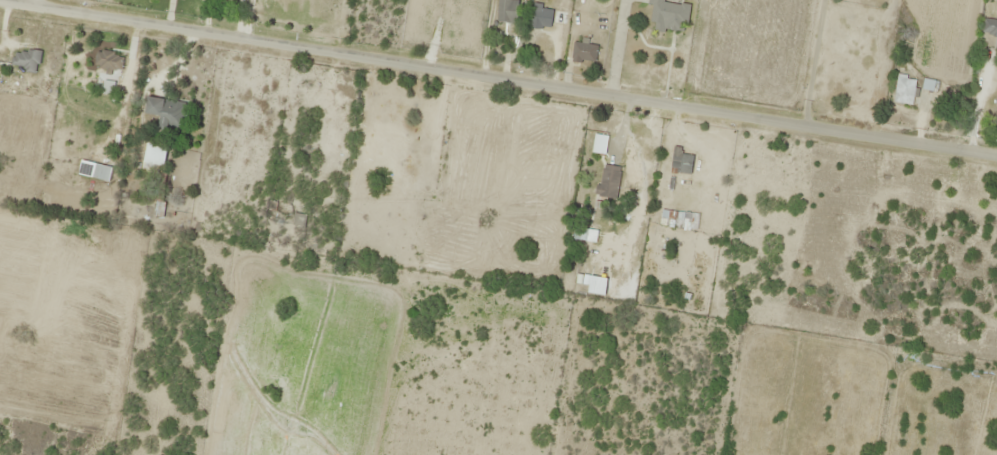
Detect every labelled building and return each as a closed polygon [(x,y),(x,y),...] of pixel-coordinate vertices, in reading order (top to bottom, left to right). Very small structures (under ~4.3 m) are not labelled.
[(517,23),(517,0),(498,0),(498,23),(517,23)] [(651,26),(682,34),(689,7),(664,1),(664,0),(648,0),(647,4),(655,7),(651,26)] [(531,26),(550,28),(552,9),(533,7),(531,26)] [(981,35),(996,38),(996,20),(984,18),(981,35)] [(595,63),(597,46),(574,42),(571,60),(595,63)] [(38,72),(41,52),(14,48),(11,68),(38,72)] [(95,69),(122,69),(122,53),(95,53),(95,69)] [(911,105),(916,78),(897,75),(893,102),(911,105)] [(184,130),(187,102),(147,97),(145,115),(158,116),(157,126),(184,130)] [(605,154),(607,136),(594,134),(592,153),(605,154)] [(167,146),(146,142),(141,172),(162,176),(167,146)] [(690,174),(692,155),(681,154),(682,148),(674,147),(671,172),(690,174)] [(111,167),(81,159),(78,175),(108,182),(111,167)] [(615,199),(622,168),(603,164),(596,196),(615,199)] [(659,225),(673,228),(676,213),(662,210),(659,225)]
